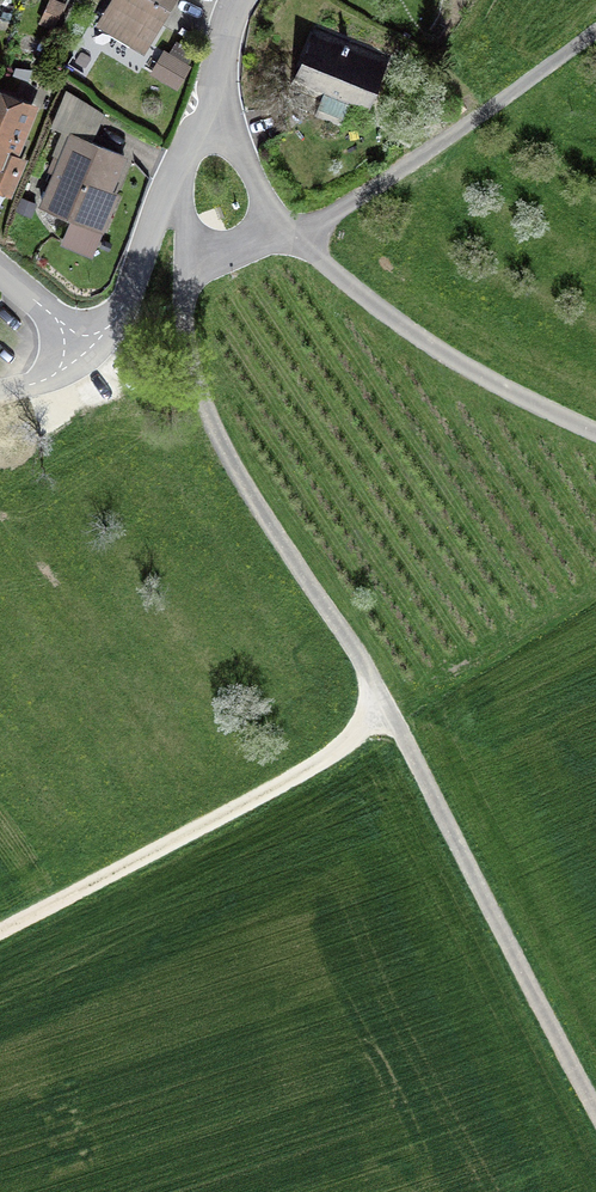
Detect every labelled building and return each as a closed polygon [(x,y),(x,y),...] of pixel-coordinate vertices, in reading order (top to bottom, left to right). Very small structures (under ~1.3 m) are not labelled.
[(172,0),(110,0),(100,17),(122,30),(117,37),(142,52),(157,25),(153,23),(158,14),(162,17),(172,0)] [(322,37),(300,92),(326,103),(319,120),(337,127),(344,110),(358,116),(380,60),(322,37)] [(0,97),(0,191),(6,194),(16,171),(5,167),(29,109),(0,97)] [(91,229),(121,158),(70,136),(39,207),(91,229)]
